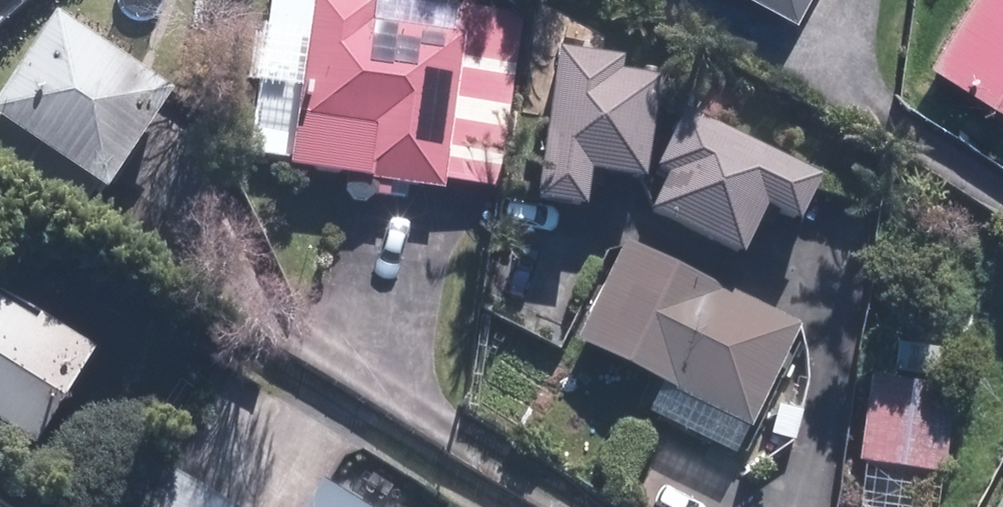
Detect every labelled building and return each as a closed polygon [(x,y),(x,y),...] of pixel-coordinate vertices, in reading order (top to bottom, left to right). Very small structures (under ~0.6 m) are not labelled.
[(526,14),(465,5),(461,32),(375,19),(378,0),(317,0),(292,165),(351,173),(350,190),(359,198),(370,200),(379,192),(381,178),(446,187),(447,179),(501,186),(526,14)] [(800,20),(810,0),(762,0),(800,20)] [(933,62),(1002,105),(1002,0),(972,0),(933,62)] [(59,11),(0,106),(0,113),(117,184),(178,84),(59,11)] [(625,59),(561,49),(539,199),(590,207),(596,168),(649,175),(663,79),(623,73),(625,59)] [(825,177),(688,111),(660,168),(671,173),(653,210),(746,254),(770,205),(804,221),(825,177)] [(805,324),(626,239),(577,343),(756,427),(805,324)] [(39,443),(98,348),(0,287),(0,419),(39,443)] [(862,459),(868,460),(862,506),(943,506),(961,381),(875,369),(862,459)] [(175,470),(154,506),(244,506),(175,470)] [(327,478),(309,506),(375,506),(327,478)]
